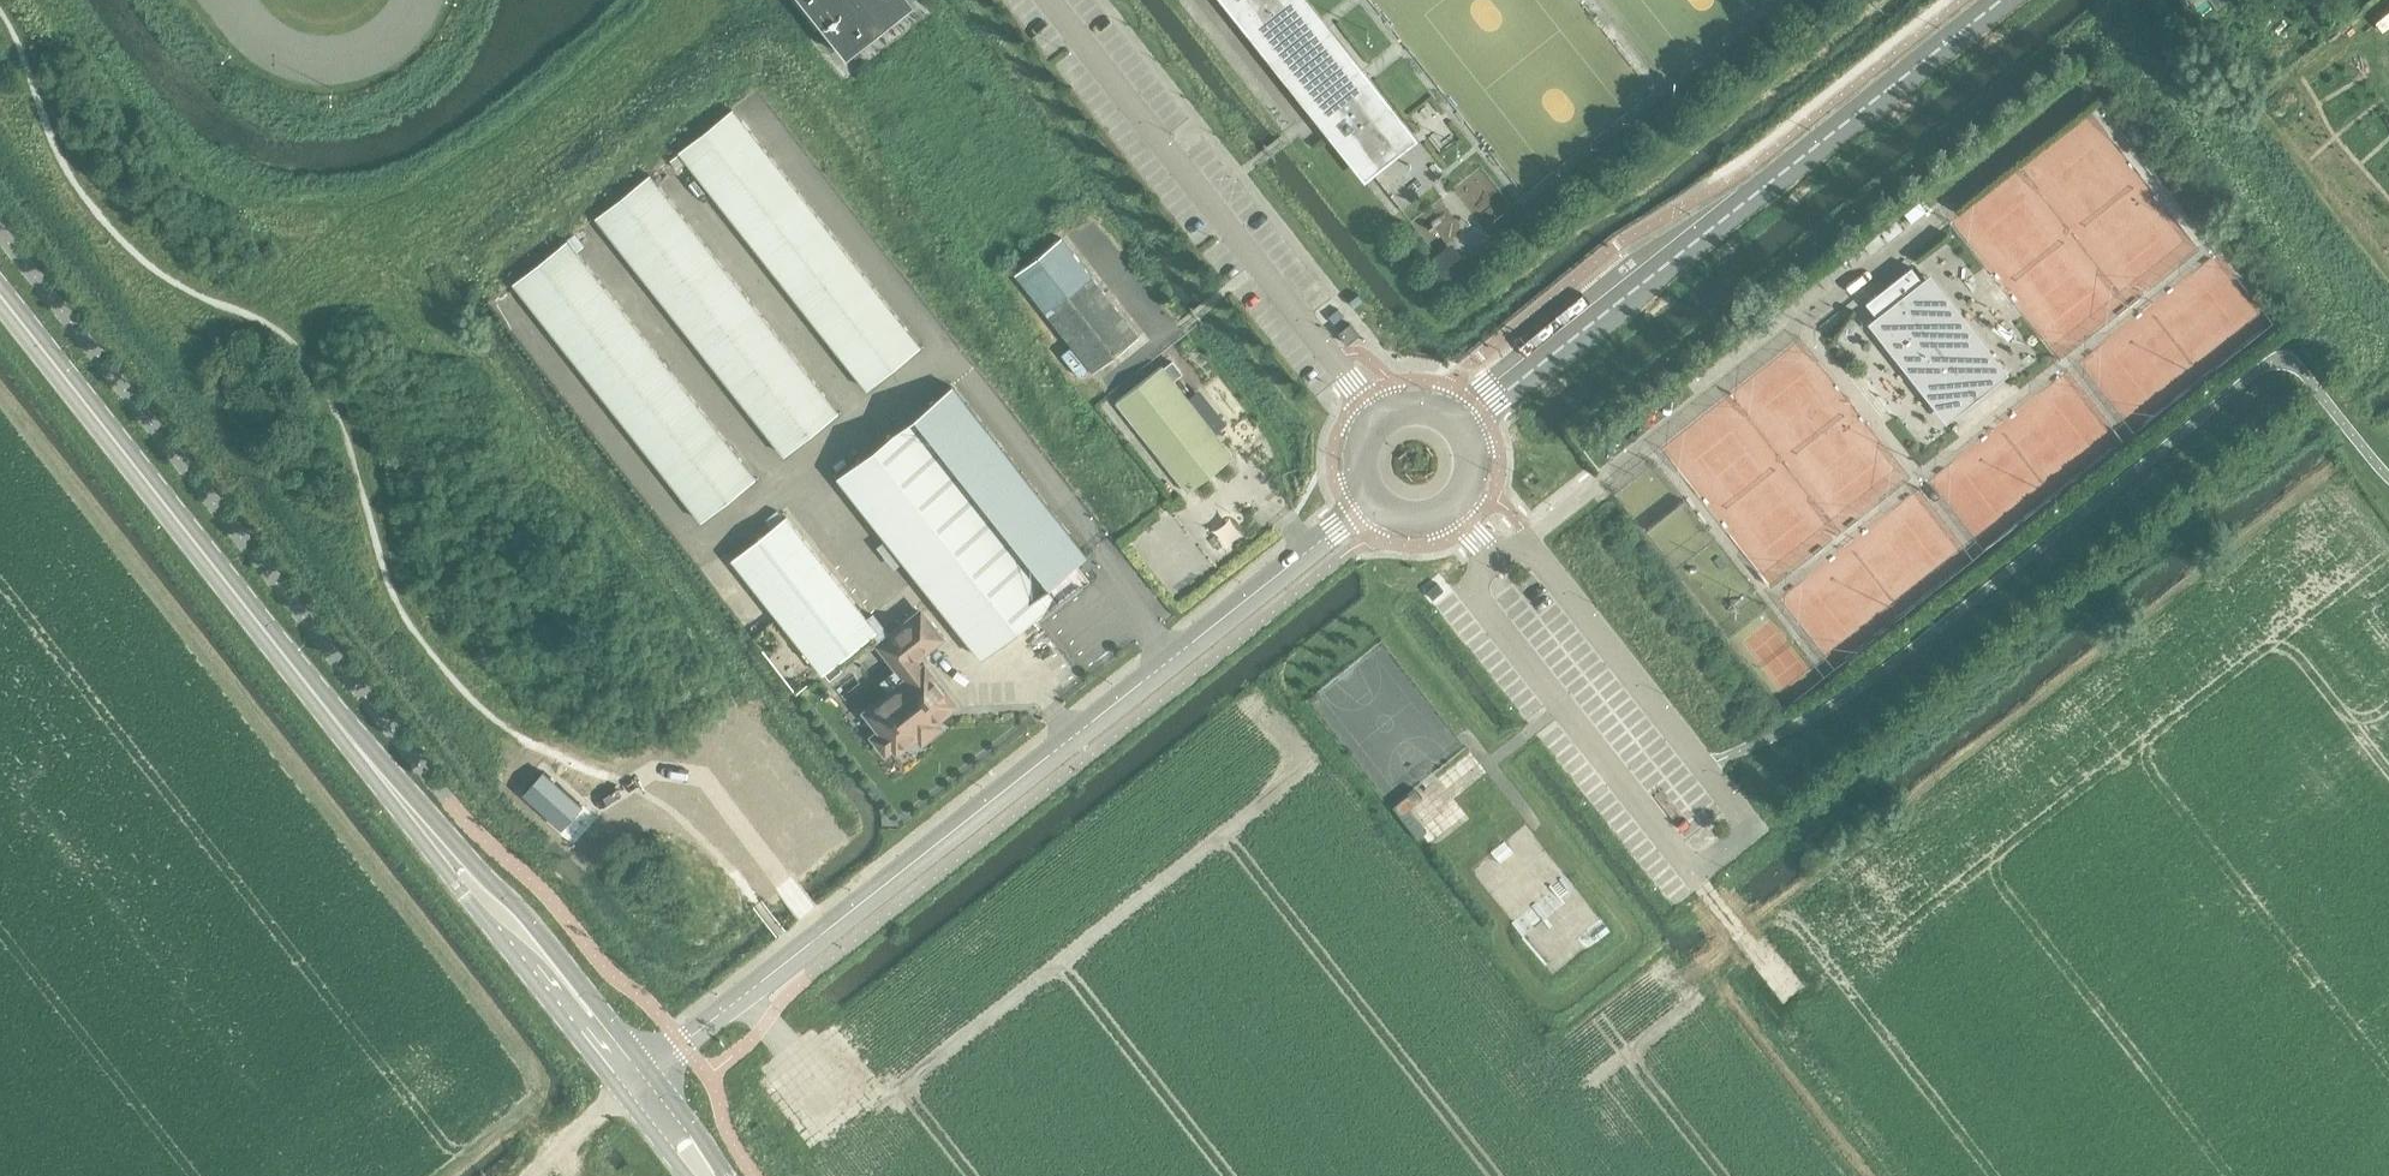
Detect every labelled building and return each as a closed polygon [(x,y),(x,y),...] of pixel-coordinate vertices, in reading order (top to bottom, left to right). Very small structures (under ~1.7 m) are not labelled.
[(861,45),(916,1),(915,0),(803,0),(825,28),(825,29),(836,42),(844,46),(852,47),(861,45)] [(1278,54),(1284,49),(1290,57),(1284,62),(1318,105),(1325,100),(1332,109),(1326,114),(1369,169),(1406,139),(1363,84),(1359,87),(1352,78),(1356,75),(1322,32),(1318,35),(1312,27),(1316,24),(1296,0),(1235,0),(1278,54)] [(2193,8),(2203,0),(2187,0),(2193,8)] [(732,108),(679,150),(867,388),(921,346),(732,108)] [(839,411),(650,174),(650,173),(596,216),(785,454),(839,411)] [(1093,371),(1138,335),(1061,235),(1015,271),(1093,371)] [(756,477),(567,239),(513,282),(702,520),(756,477)] [(1911,266),(1866,302),(1877,316),(1940,396),(1986,360),(1911,266)] [(1350,322),(1338,331),(1348,343),(1359,334),(1350,322)] [(1117,400),(1188,491),(1233,455),(1162,365),(1117,400)] [(912,416),(838,475),(981,657),(1035,614),(1039,618),(1077,588),(1064,572),(1087,555),(952,384),(912,416)] [(823,672),(875,631),(876,630),(786,516),(733,558),(823,672)] [(935,718),(954,703),(924,666),(923,667),(915,657),(941,637),(921,611),(880,644),(899,668),(883,681),(892,692),(868,711),(882,729),(873,736),(886,752),(895,745),(897,748),(916,733),(922,741),(941,726),(935,718)] [(836,662),(824,672),(829,679),(842,669),(836,662)] [(544,771),(524,793),(562,827),(582,805),(544,771)]
